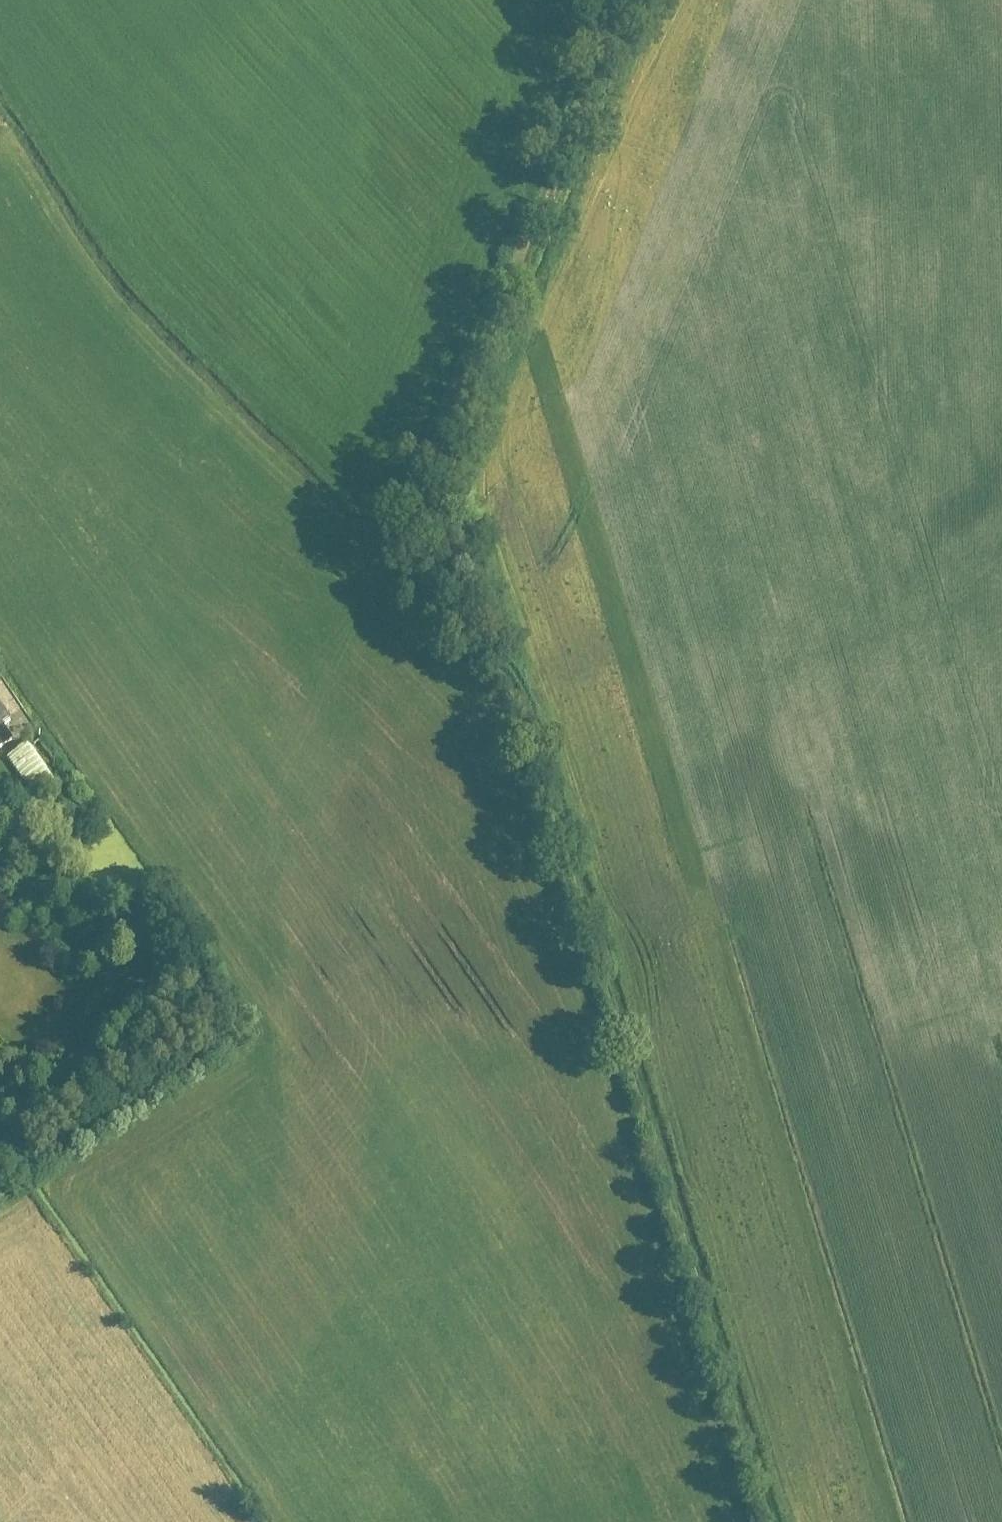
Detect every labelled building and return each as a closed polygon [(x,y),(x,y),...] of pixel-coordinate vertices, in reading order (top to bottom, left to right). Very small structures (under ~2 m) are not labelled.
[(11,742),(2,729),(5,727),(5,726),(9,723),(0,710),(0,749),(11,742)] [(29,750),(13,759),(26,781),(42,771),(29,750)]
